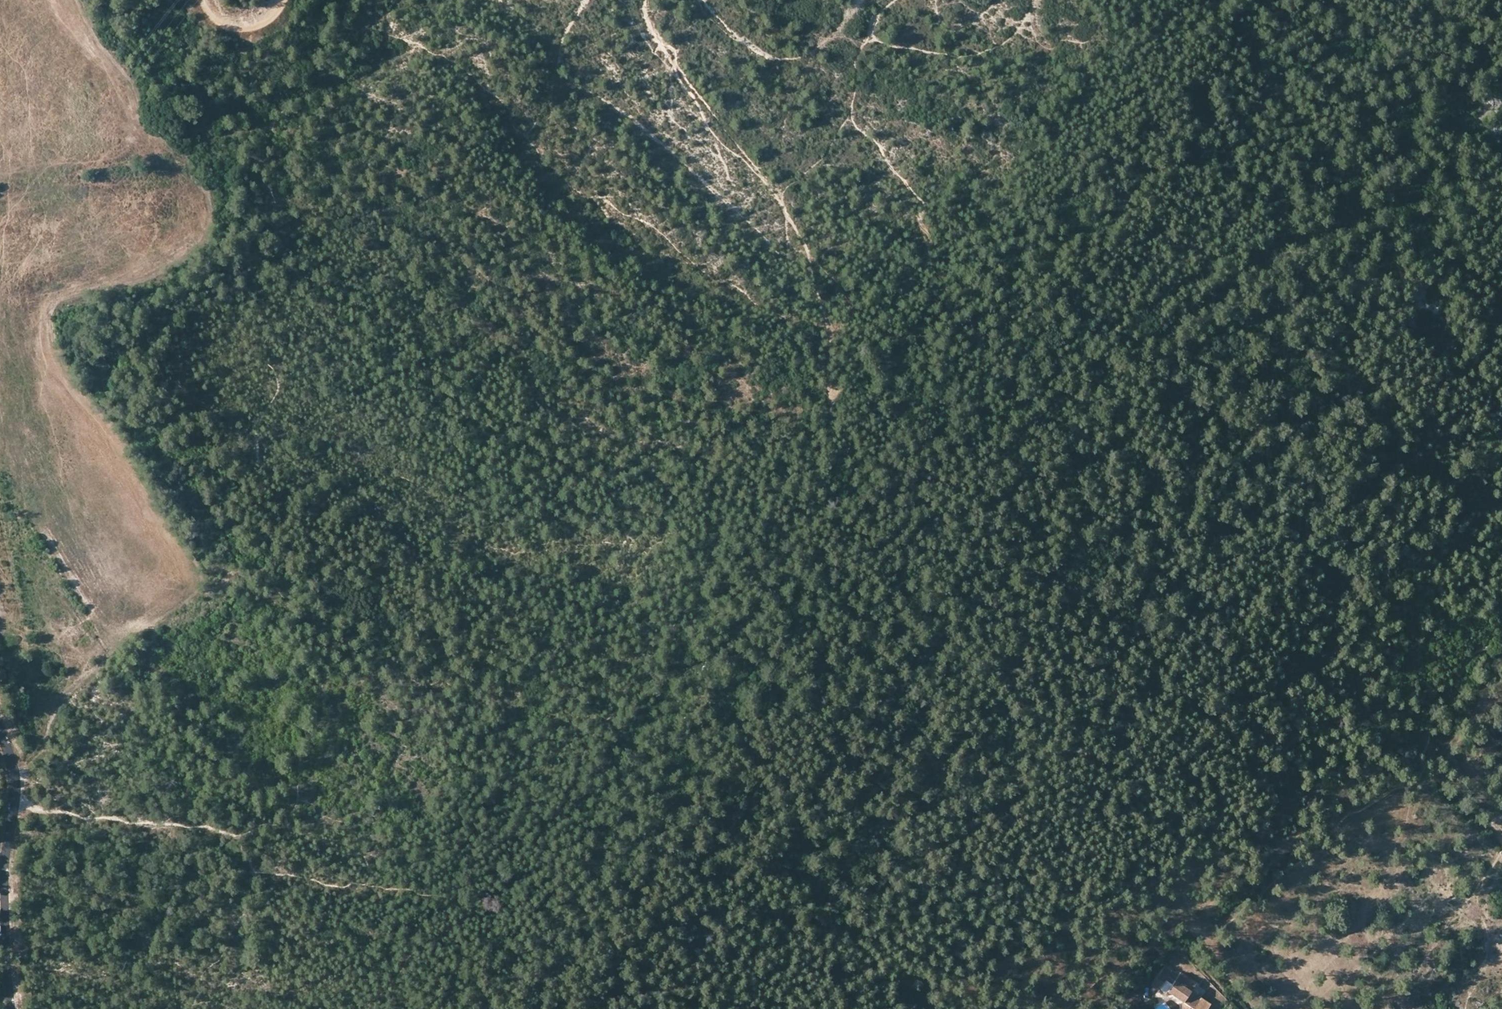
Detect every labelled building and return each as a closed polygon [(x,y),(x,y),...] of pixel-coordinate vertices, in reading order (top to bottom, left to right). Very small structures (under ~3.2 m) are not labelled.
[(1175,982),(1177,977),(1165,968),(1163,971),(1169,976),(1168,977),(1175,982)] [(1159,991),(1168,977),(1169,976),(1163,971),(1162,971),(1152,986),(1159,991)] [(1211,1005),(1201,998),(1199,1001),(1189,993),(1195,984),(1180,973),(1177,977),(1175,982),(1167,992),(1181,1002),(1185,1005),(1185,1008),(1208,1008),(1211,1005)]
